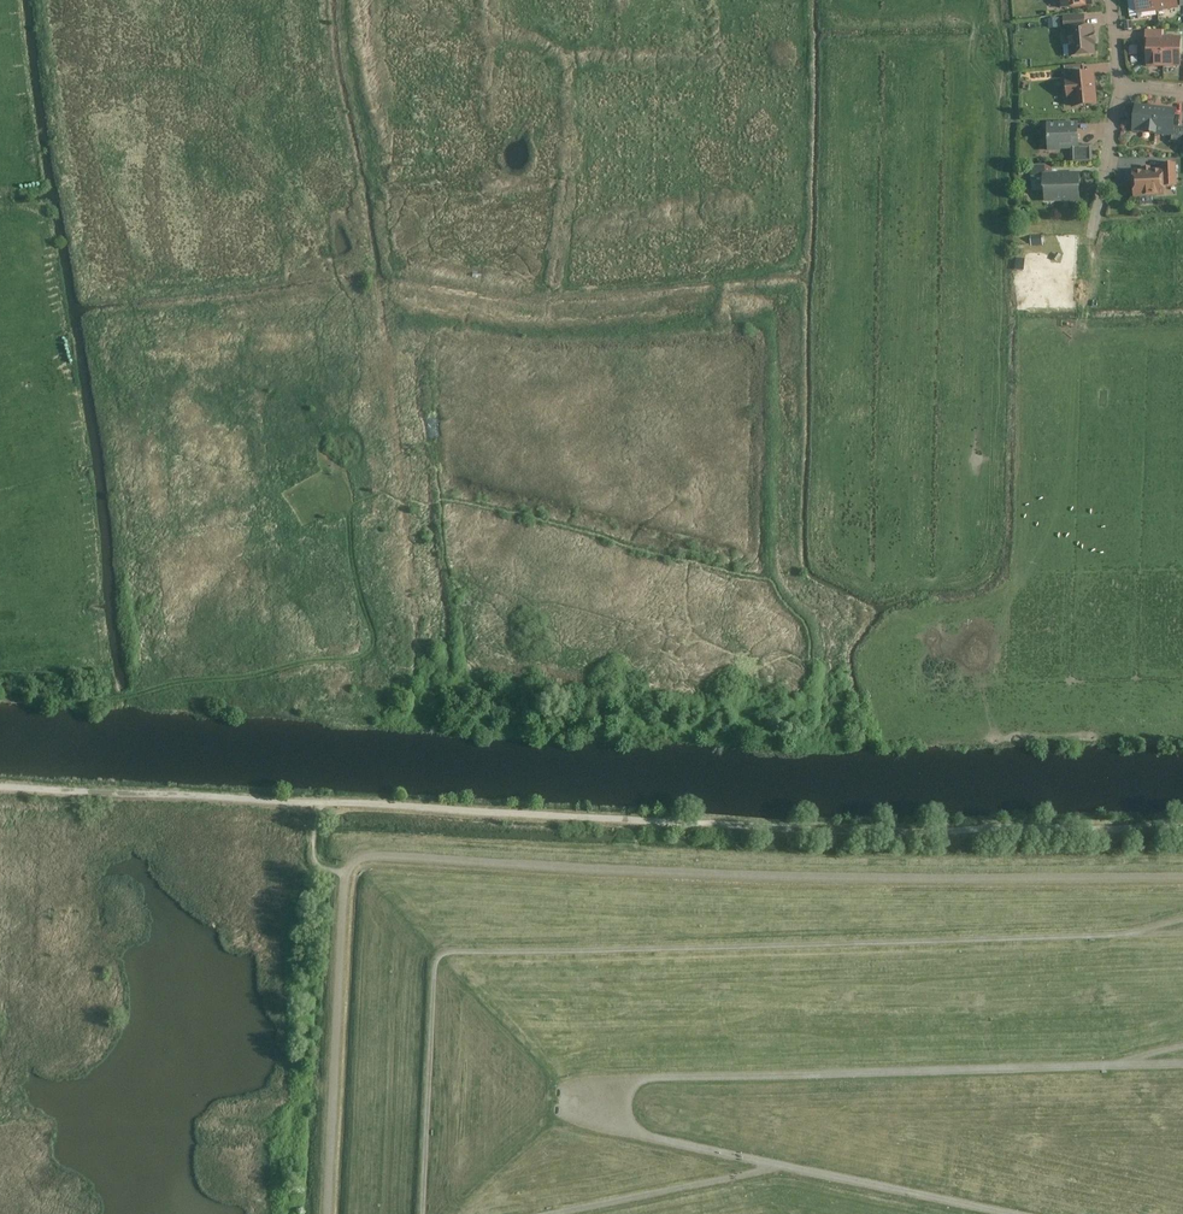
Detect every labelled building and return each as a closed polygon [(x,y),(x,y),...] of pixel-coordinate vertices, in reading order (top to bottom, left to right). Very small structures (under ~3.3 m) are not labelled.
[(1059,9),(1092,6),(1091,0),(1058,0),(1059,9)] [(1154,0),(1134,0),(1135,16),(1155,13),(1154,0)] [(1175,0),(1154,0),(1155,13),(1176,11),(1175,0)] [(1063,30),(1065,30),(1085,27),(1084,16),(1062,19),(1063,30)] [(1091,27),(1085,27),(1065,30),(1068,61),(1094,58),(1091,27)] [(1145,70),(1163,70),(1163,39),(1161,39),(1161,32),(1145,32),(1145,70)] [(1180,70),(1180,39),(1163,39),(1163,70),(1180,70)] [(1065,76),(1070,75),(1070,72),(1085,71),(1085,64),(1064,66),(1065,76)] [(1096,70),(1085,71),(1070,72),(1070,75),(1070,78),(1066,79),(1067,97),(1072,97),(1073,106),(1099,104),(1096,70)] [(1155,133),(1158,105),(1136,103),(1134,131),(1155,133)] [(1158,105),(1155,133),(1171,135),(1170,141),(1182,143),(1182,126),(1177,126),(1178,107),(1158,105)] [(1079,121),(1048,122),(1049,150),(1072,148),(1072,163),(1093,162),(1093,144),(1080,145),(1079,121)] [(1133,169),(1135,196),(1166,195),(1166,186),(1177,185),(1177,162),(1163,163),(1163,168),(1133,169)] [(1032,176),(1045,176),(1045,172),(1053,172),(1053,164),(1032,164),(1032,176)] [(1053,172),(1045,172),(1045,176),(1045,201),(1081,200),(1080,172),(1053,172)]
